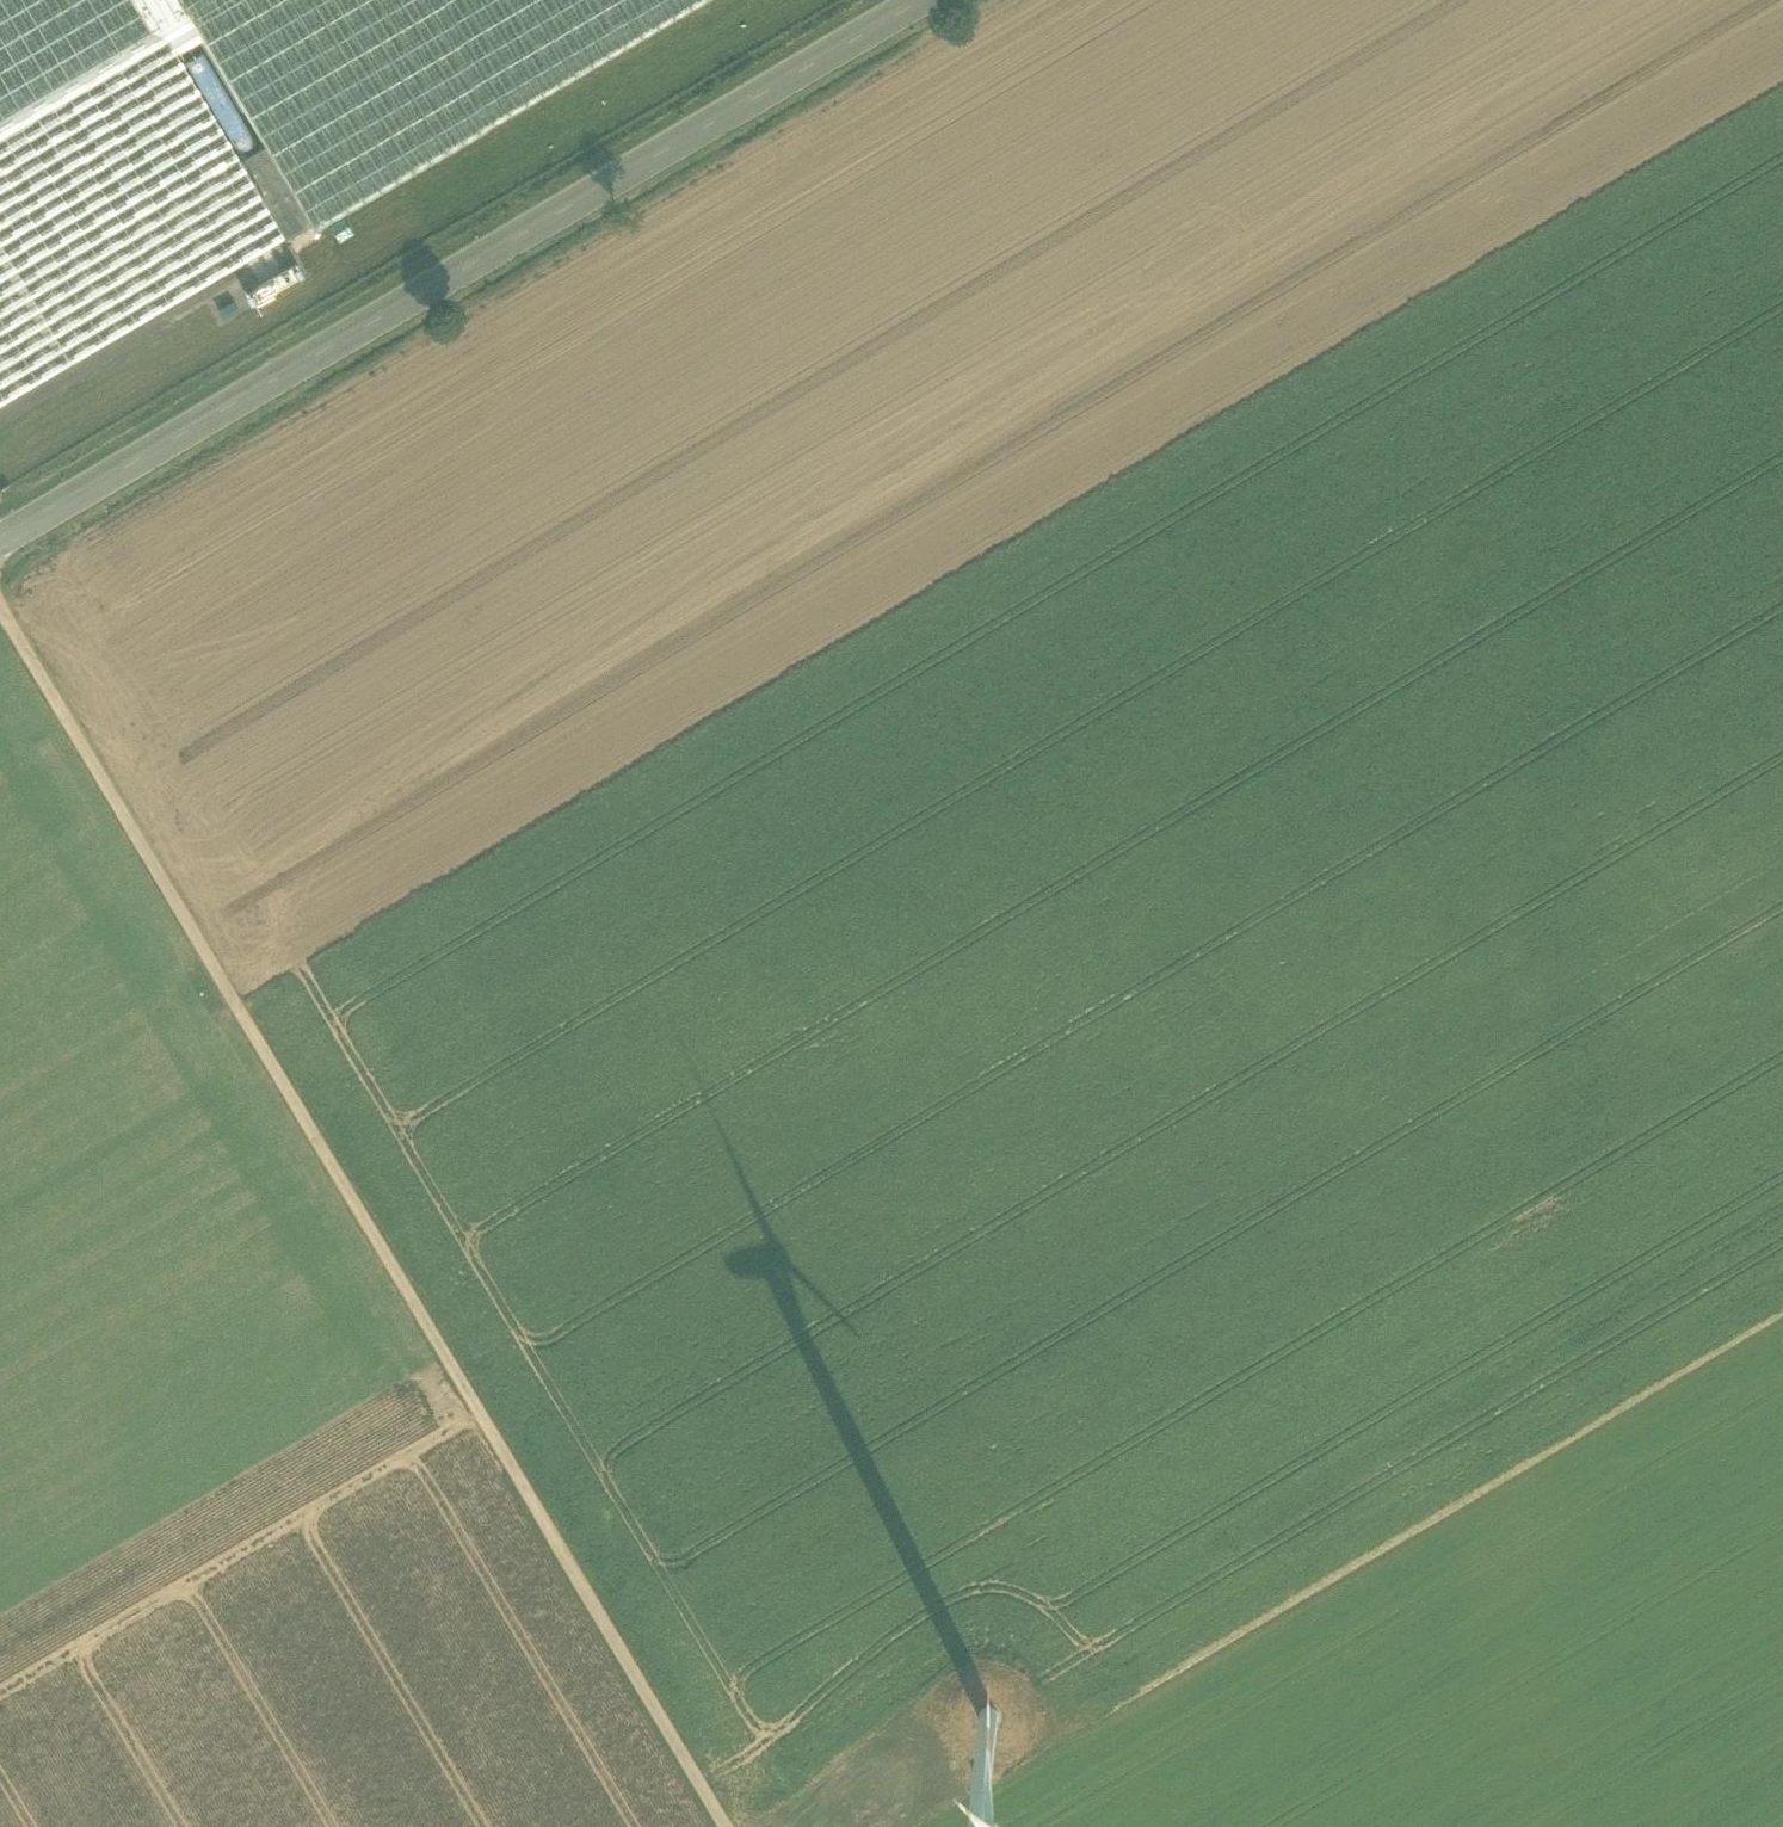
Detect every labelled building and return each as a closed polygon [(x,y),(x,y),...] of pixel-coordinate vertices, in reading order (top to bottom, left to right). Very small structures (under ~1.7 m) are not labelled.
[(239,159),(161,26),(152,31),(134,0),(0,0),(0,299),(239,159)] [(152,31),(161,26),(239,159),(285,238),(310,224),(178,0),(134,0),(152,31)] [(310,224),(313,229),(706,0),(178,0),(310,224)] [(239,159),(0,299),(0,404),(285,238),(239,159)]
